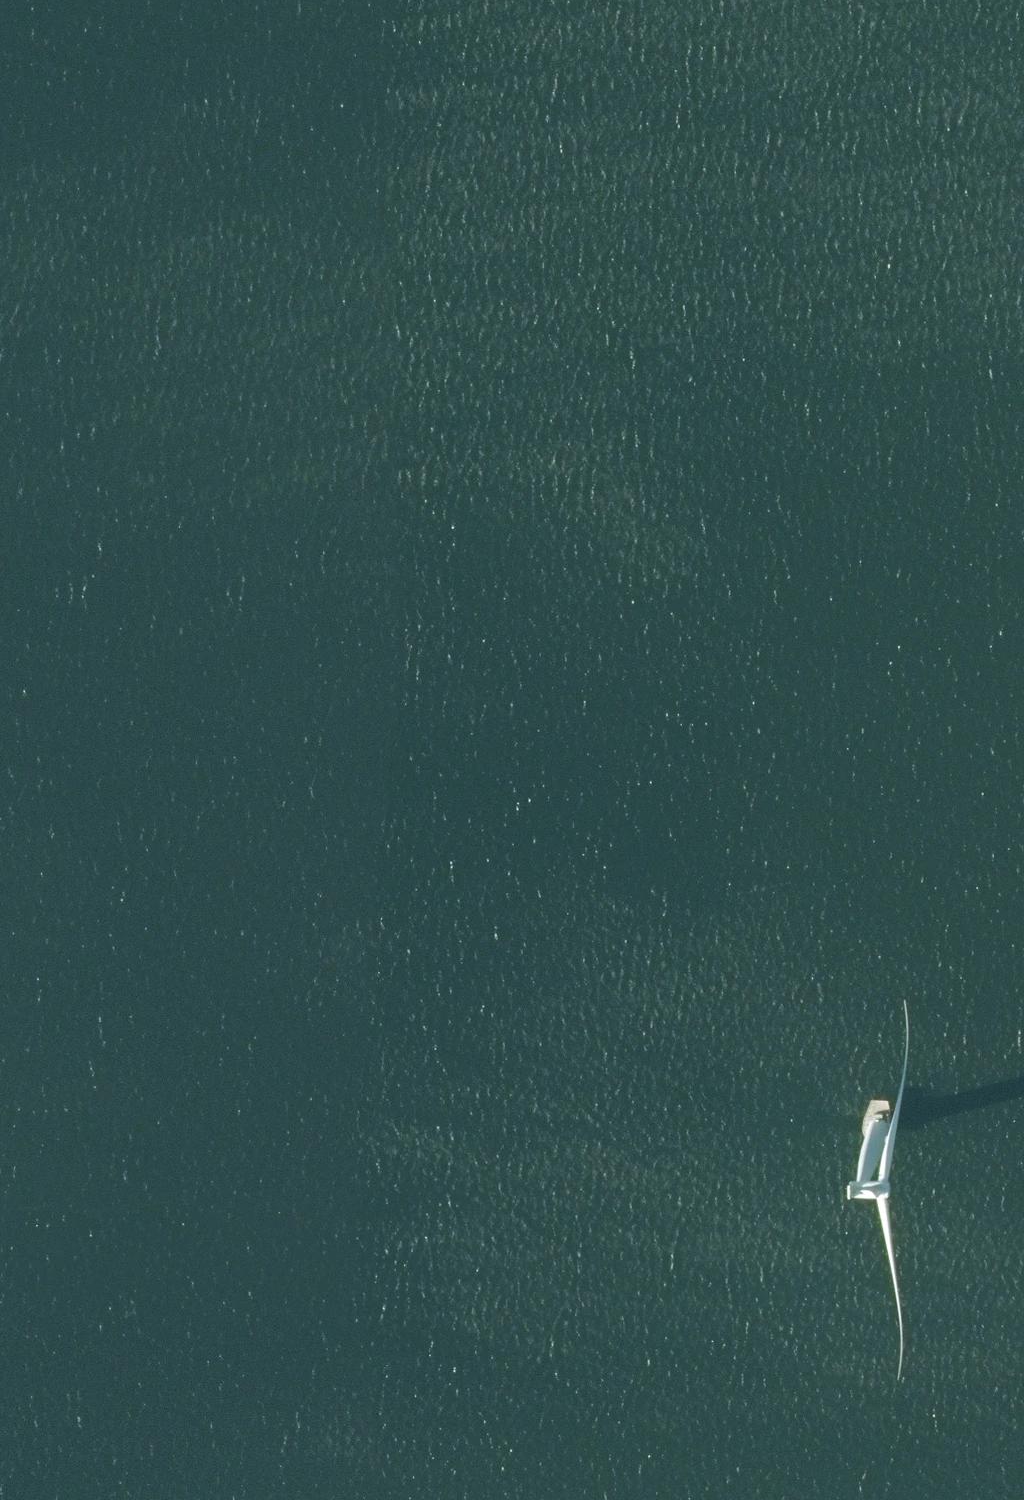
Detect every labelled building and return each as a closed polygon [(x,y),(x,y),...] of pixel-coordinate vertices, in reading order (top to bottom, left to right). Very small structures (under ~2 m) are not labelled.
[(867,1126),(866,1130),(867,1135),(870,1139),(874,1141),(879,1140),(883,1138),(886,1134),(886,1129),(884,1125),(880,1122),(876,1121),(871,1122),(867,1126)]
